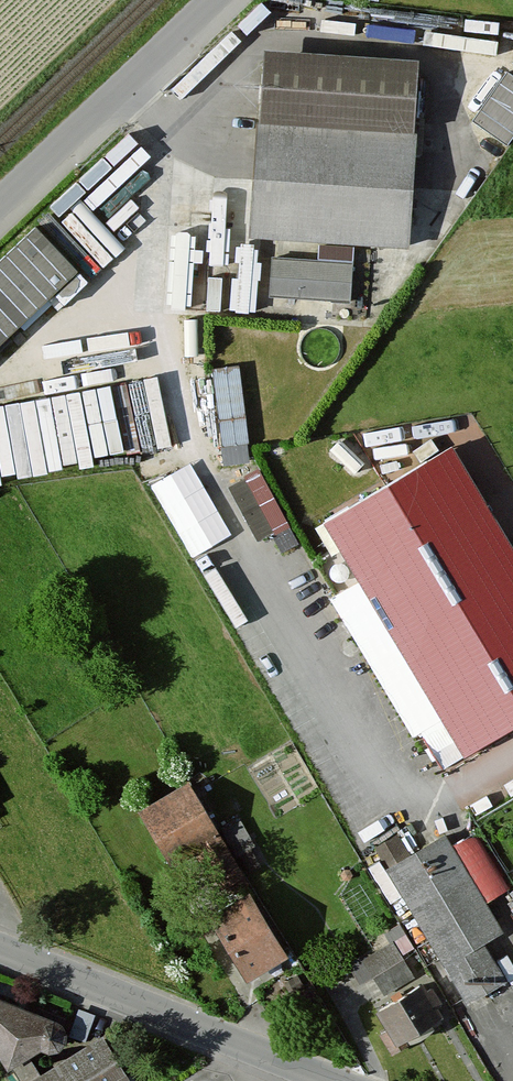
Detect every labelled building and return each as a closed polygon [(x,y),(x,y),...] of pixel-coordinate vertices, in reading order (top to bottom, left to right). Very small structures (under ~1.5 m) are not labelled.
[(418,51),(262,42),(256,112),(414,122),(418,51)] [(472,115),(507,141),(512,133),(512,67),(509,64),(472,115)] [(414,122),(256,112),(248,234),(318,239),(317,257),(271,254),(268,293),(348,298),(351,244),(406,247),(414,122)] [(0,241),(0,339),(75,268),(26,217),(0,241)] [(227,460),(255,456),(242,363),(215,367),(227,460)] [(317,515),(457,752),(512,719),(512,551),(447,439),(317,515)] [(262,463),(229,481),(256,535),(290,517),(262,463)] [(180,775),(125,806),(181,906),(236,875),(180,775)] [(448,827),(380,861),(413,926),(424,921),(463,999),(512,975),(491,933),(504,927),(487,894),(510,882),(495,852),(468,866),(448,827)] [(380,836),(384,850),(404,845),(401,831),(380,836)] [(245,892),(204,916),(238,974),(279,950),(245,892)] [(398,937),(351,955),(359,977),(373,971),(380,989),(413,976),(398,937)] [(416,976),(369,1004),(394,1045),(440,1018),(416,976)] [(100,1037),(41,1074),(28,1054),(42,1045),(50,1046),(56,1042),(59,1035),(57,1027),(52,1022),(0,1002),(0,1049),(20,1080),(112,1080),(123,1074),(100,1037)]
